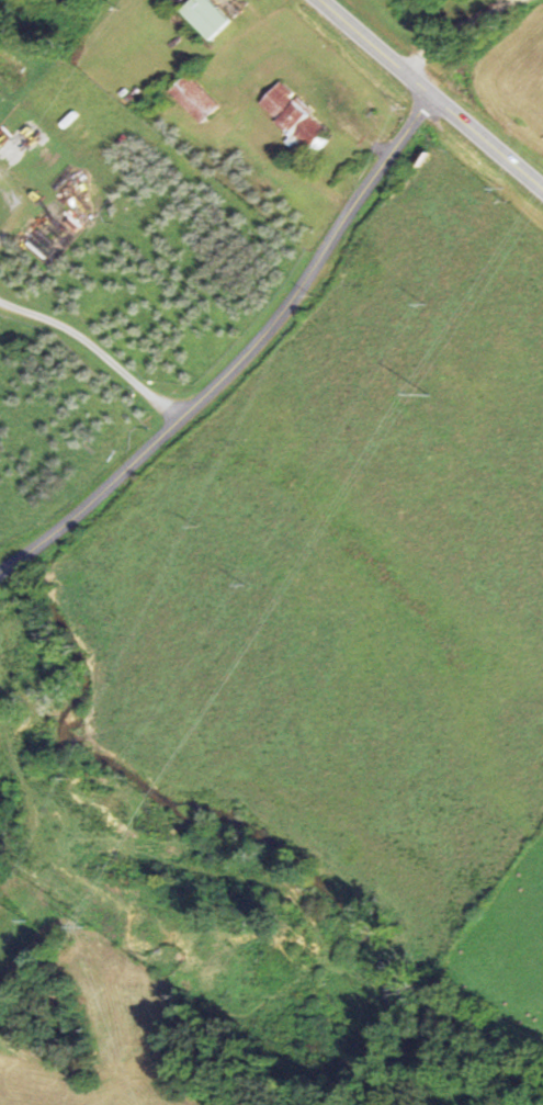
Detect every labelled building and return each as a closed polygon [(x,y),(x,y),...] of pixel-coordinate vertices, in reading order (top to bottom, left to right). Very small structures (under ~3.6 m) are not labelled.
[(206,41),(227,21),(207,0),(189,0),(178,11),(206,41)] [(185,72),(167,91),(200,123),(217,104),(185,72)] [(291,131),(285,140),(305,152),(323,125),(307,115),(311,109),(291,96),(294,91),(275,80),(257,109),(291,131)]
